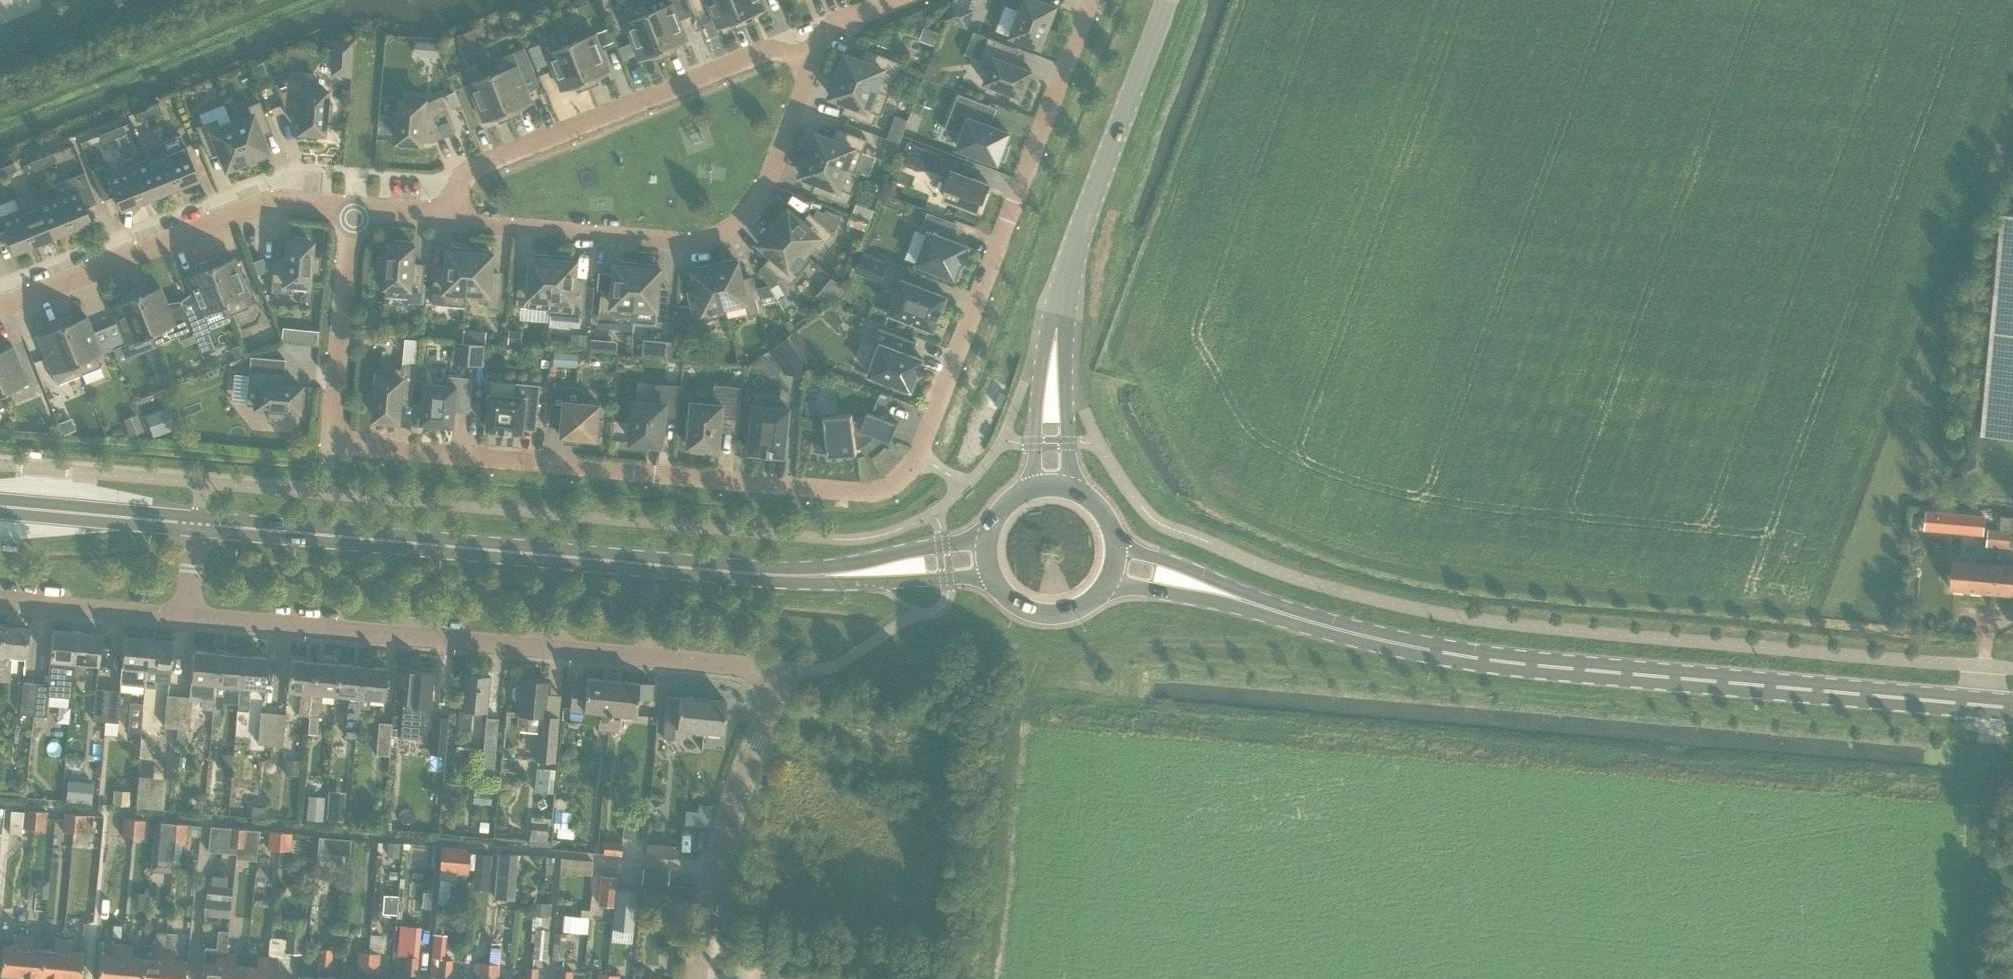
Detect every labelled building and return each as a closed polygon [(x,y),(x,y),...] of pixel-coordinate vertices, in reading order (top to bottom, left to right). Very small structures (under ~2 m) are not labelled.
[(646,1),(650,12),(668,57),(680,52),(677,45),(690,39),(681,18),(696,13),(690,0),(649,0),(646,1)] [(700,12),(710,8),(719,28),(732,23),(735,30),(746,25),(736,0),(695,0),(700,12)] [(746,25),(758,21),(755,13),(768,8),(765,0),(736,0),(746,25)] [(944,20),(968,29),(975,9),(973,8),(952,0),(951,0),(944,20)] [(996,30),(1012,36),(1042,47),(1044,41),(1047,42),(1052,29),(1049,28),(1057,6),(1042,0),(1012,0),(1010,5),(1006,3),(996,30)] [(646,1),(625,10),(628,17),(630,20),(625,22),(633,41),(638,53),(641,59),(654,54),(657,61),(668,57),(650,12),(646,1)] [(938,32),(925,27),(921,40),(934,44),(938,32)] [(603,44),(614,40),(610,28),(598,32),(603,44)] [(473,29),(459,35),(463,46),(477,40),(473,29)] [(975,31),(970,45),(985,50),(990,37),(975,31)] [(572,43),(590,88),(602,83),(599,76),(612,70),(597,33),(572,43)] [(990,37),(985,50),(982,59),(993,64),(986,82),(1023,96),(1033,70),(1020,65),(996,56),(1001,41),(990,37)] [(633,41),(620,47),(625,59),(638,53),(633,41)] [(435,42),(433,42),(431,56),(440,57),(435,42)] [(590,88),(572,43),(548,53),(563,90),(576,85),(579,92),(590,88)] [(405,45),(405,56),(428,57),(428,46),(405,45)] [(489,61),(494,74),(512,119),(524,114),(521,107),(534,102),(529,89),(540,83),(525,47),(489,61)] [(835,73),(890,94),(898,74),(898,73),(902,62),(899,61),(892,58),(873,51),(869,63),(847,54),(845,58),(841,57),(835,73)] [(894,51),(892,58),(899,61),(902,54),(894,51)] [(263,62),(252,67),(260,87),(272,83),(263,62)] [(890,94),(835,73),(828,90),(833,92),(831,96),(853,104),(849,115),(873,124),(878,112),(883,114),(890,94)] [(512,119),(494,74),(470,84),(485,121),(498,116),(501,123),(512,119)] [(276,85),(284,104),(302,105),(300,131),(304,132),(304,136),(319,138),(319,133),(323,133),(324,120),(332,121),(333,104),(326,104),(327,90),(312,89),(313,80),(292,78),(276,85)] [(448,95),(453,108),(461,105),(456,92),(448,95)] [(1010,145),(1005,143),(1010,132),(982,122),(989,104),(959,93),(947,127),(964,134),(959,147),(998,162),(1000,157),(1005,159),(1010,145)] [(423,143),(423,138),(433,134),(435,141),(458,132),(443,96),(431,101),(403,98),(402,112),(395,111),(393,127),(400,128),(399,141),(403,141),(403,146),(419,147),(419,143),(423,143)] [(232,123),(249,165),(265,158),(264,153),(267,152),(259,130),(270,126),(260,102),(248,106),(252,115),(232,123)] [(148,109),(151,117),(163,113),(160,104),(148,109)] [(151,117),(148,109),(136,114),(139,122),(151,117)] [(209,122),(198,127),(207,151),(218,147),(227,168),(230,167),(232,171),(249,165),(232,123),(221,127),(217,119),(209,122)] [(112,130),(115,138),(127,133),(124,125),(112,130)] [(115,138),(112,130),(100,135),(104,143),(115,138)] [(805,152),(856,171),(864,151),(868,139),(843,130),(839,141),(817,133),(816,137),(811,135),(805,152)] [(161,142),(165,152),(179,187),(199,179),(180,134),(161,142)] [(914,143),(906,165),(919,170),(929,168),(950,176),(947,185),(949,186),(945,197),(978,209),(983,198),(984,199),(990,184),(978,180),(957,172),(962,160),(914,143)] [(146,160),(160,195),(179,187),(165,152),(146,160)] [(856,171),(805,152),(799,169),(803,170),(802,174),(823,182),(819,194),(848,204),(860,173),(856,171)] [(43,158),(46,166),(58,161),(54,153),(43,158)] [(46,166),(43,158),(31,162),(34,171),(46,166)] [(146,160),(127,167),(141,202),(160,195),(146,160)] [(2,167),(6,175),(18,171),(14,162),(2,167)] [(104,166),(92,171),(104,200),(116,195),(122,210),(141,202),(127,167),(108,175),(104,166)] [(98,203),(85,170),(53,183),(58,195),(72,230),(91,222),(86,208),(98,203)] [(20,210),(34,245),(53,238),(39,202),(34,191),(15,199),(20,210)] [(72,230),(58,195),(39,202),(53,238),(72,230)] [(783,210),(771,224),(805,253),(813,244),(819,250),(834,235),(843,211),(827,205),(826,209),(819,206),(815,217),(807,226),(790,210),(787,213),(783,210)] [(34,245),(20,210),(0,218),(14,253),(34,245)] [(2012,435),(2012,212),(2002,211),(1982,432),(2012,435)] [(939,270),(938,273),(951,278),(952,275),(956,276),(962,259),(966,261),(966,260),(969,252),(969,251),(965,250),(967,245),(952,240),(958,224),(929,213),(923,230),(930,233),(919,263),(939,270)] [(850,214),(847,222),(866,230),(869,221),(850,214)] [(805,253),(771,224),(760,237),(763,240),(761,243),(778,259),(770,268),(789,284),(811,258),(805,253)] [(308,285),(309,272),(319,273),(321,257),(311,256),(312,243),(308,242),(308,237),(292,236),(292,241),(288,241),(286,266),(274,265),(272,291),(293,293),(294,284),(308,285)] [(416,246),(412,245),(412,240),(396,239),(396,244),(392,244),(391,257),(381,256),(380,272),(390,273),(388,296),(410,298),(410,302),(423,303),(425,272),(413,271),(416,246)] [(469,292),(472,247),(455,246),(454,250),(450,250),(448,273),(436,272),(433,303),(467,306),(469,292)] [(490,249),(472,247),(469,292),(481,293),(480,302),(489,303),(488,308),(501,309),(504,278),(492,277),(494,254),(490,254),(490,249)] [(518,306),(552,309),(556,255),(539,253),(538,258),(534,257),(532,281),(520,280),(518,306)] [(857,271),(882,281),(889,264),(863,254),(857,271)] [(207,260),(229,316),(250,308),(245,297),(250,295),(235,258),(222,263),(218,255),(207,260)] [(556,255),(552,309),(551,314),(586,317),(589,286),(576,285),(578,261),(574,261),(574,256),(556,255)] [(268,269),(263,258),(254,261),(258,273),(268,269)] [(716,262),(727,306),(747,301),(750,315),(763,312),(760,299),(759,294),(757,288),(756,282),(744,285),(739,262),(735,263),(734,258),(716,262)] [(193,298),(181,303),(193,330),(194,334),(196,338),(209,333),(210,329),(231,321),(229,316),(207,260),(196,265),(199,272),(185,277),(193,298)] [(602,272),(600,287),(604,287),(601,313),(613,314),(635,317),(640,262),(622,260),(622,265),(618,265),(617,273),(602,272)] [(658,263),(640,262),(635,317),(635,321),(669,324),(671,293),(659,292),(661,269),(657,268),(658,263)] [(727,306),(716,262),(699,266),(700,271),(696,272),(701,295),(690,297),(695,323),(729,316),(727,306)] [(935,329),(940,317),(943,308),(948,296),(903,279),(890,312),(918,323),(916,328),(929,333),(931,328),(935,329)] [(145,285),(133,289),(151,334),(155,344),(180,334),(182,339),(194,334),(192,330),(181,303),(169,308),(161,287),(147,292),(145,285)] [(780,285),(773,289),(785,310),(792,306),(780,285)] [(768,286),(757,288),(759,294),(760,299),(775,296),(768,286)] [(125,301),(112,307),(118,322),(127,344),(151,334),(133,289),(122,294),(125,301)] [(839,316),(832,309),(823,317),(830,324),(839,316)] [(71,314),(60,319),(82,374),(102,366),(98,356),(102,354),(94,332),(87,316),(74,322),(71,314)] [(51,331),(38,336),(57,384),(82,374),(60,319),(48,323),(51,331)] [(410,335),(420,335),(420,325),(414,325),(410,329),(410,335)] [(297,340),(298,328),(284,327),(283,339),(297,340)] [(923,372),(926,365),(926,364),(923,362),(924,359),(913,354),(918,341),(880,327),(874,343),(881,345),(870,374),(912,390),(919,372),(923,373),(923,372)] [(510,343),(522,344),(523,333),(511,332),(510,343)] [(591,342),(592,334),(576,333),(574,349),(590,350),(591,342)] [(404,359),(407,335),(398,334),(395,358),(404,359)] [(786,372),(802,375),(804,359),(788,337),(770,350),(786,372)] [(593,338),(592,350),(605,351),(606,339),(593,338)] [(672,356),(673,341),(661,340),(660,355),(672,356)] [(472,343),(470,364),(485,365),(487,344),(472,343)] [(236,356),(243,353),(240,344),(232,347),(236,356)] [(125,345),(114,349),(121,365),(131,361),(125,345)] [(4,393),(28,383),(14,346),(0,351),(0,350),(0,384),(4,393)] [(578,366),(578,353),(555,352),(555,365),(578,366)] [(634,356),(622,355),(621,363),(633,364),(634,356)] [(403,395),(415,396),(417,366),(404,364),(403,369),(395,368),(395,378),(380,376),(379,389),(372,389),(371,405),(378,405),(376,418),(381,419),(380,424),(396,425),(396,420),(400,421),(403,395)] [(221,370),(220,398),(238,398),(239,370),(221,370)] [(301,387),(275,384),(276,372),(250,370),(249,382),(247,405),(269,408),(268,418),(284,419),(285,409),(298,410),(299,406),(304,407),(305,391),(300,390),(301,387)] [(820,370),(807,371),(808,383),(817,382),(821,378),(820,370)] [(427,383),(423,423),(455,426),(457,400),(471,401),(473,378),(450,376),(449,385),(427,383)] [(538,421),(542,385),(517,382),(516,395),(492,393),(489,429),(525,433),(526,420),(538,421)] [(682,385),(668,384),(657,383),(656,403),(636,402),(633,442),(663,444),(666,414),(679,415),(682,385)] [(602,437),(604,420),(599,419),(600,405),(581,403),(582,387),(553,385),(551,418),(565,419),(564,435),(566,436),(566,441),(579,442),(579,437),(595,438),(595,436),(602,437)] [(693,451),(717,454),(717,449),(721,449),(723,418),(739,419),(742,387),(717,385),(715,404),(694,401),(693,418),(688,417),(687,430),(691,430),(690,447),(693,447),(693,451)] [(773,454),(786,455),(791,408),(755,405),(750,452),(773,454)] [(887,413),(877,414),(869,411),(867,416),(854,418),(853,413),(824,416),(825,421),(824,421),(817,447),(829,449),(830,455),(858,452),(857,444),(862,443),(866,440),(869,437),(872,434),(891,442),(899,424),(885,418),(887,413)] [(147,417),(154,436),(169,431),(162,412),(147,417)] [(60,423),(65,434),(76,429),(71,418),(60,423)] [(127,424),(131,435),(144,430),(140,419),(127,424)] [(1926,510),(1924,530),(1983,535),(1984,515),(1926,510)] [(1989,528),(1987,545),(1998,547),(2000,529),(1989,528)] [(2000,529),(1998,547),(2010,548),(2011,531),(2000,529)] [(1951,588),(1995,592),(1997,563),(1970,561),(1954,560),(1951,588)] [(1995,592),(2012,593),(2012,565),(1997,563),(1995,592)] [(0,671),(0,681),(10,681),(13,656),(27,657),(29,629),(4,626),(0,671)] [(72,698),(74,679),(78,633),(53,631),(49,684),(48,696),(72,698)] [(78,633),(74,679),(85,679),(86,665),(99,666),(102,635),(78,633)] [(121,682),(145,685),(150,639),(126,636),(121,682)] [(150,639),(145,685),(158,686),(158,681),(170,682),(174,641),(150,639)] [(191,681),(190,693),(203,696),(202,706),(214,707),(219,653),(195,650),(192,681),(191,681)] [(219,653),(214,702),(238,704),(243,655),(219,653)] [(243,655),(238,704),(238,710),(249,711),(251,687),(264,688),(267,657),(243,655)] [(299,716),(310,717),(315,662),(291,660),(288,690),(302,692),(299,716)] [(315,662),(310,717),(308,733),(317,734),(320,711),(322,712),(323,693),(336,695),(339,664),(315,662)] [(339,664),(336,695),(349,696),(345,737),(357,738),(359,707),(360,697),(363,666),(339,664)] [(363,666),(359,707),(369,708),(370,698),(384,699),(387,668),(363,666)] [(431,705),(434,673),(407,670),(401,737),(419,739),(422,704),(431,705)] [(458,730),(470,731),(472,709),(487,710),(490,678),(463,676),(458,730)] [(599,729),(609,730),(614,680),(587,678),(587,683),(573,682),(571,707),(585,709),(584,711),(600,712),(599,729)] [(521,686),(517,686),(513,689),(512,696),(516,699),(520,700),(518,714),(517,726),(540,728),(537,760),(555,762),(559,717),(547,716),(549,682),(521,680),(521,686)] [(614,680),(609,730),(619,731),(621,714),(637,715),(638,699),(651,700),(653,684),(614,680)] [(34,715),(36,684),(36,683),(23,682),(21,714),(34,715)] [(36,684),(34,715),(47,716),(48,696),(49,684),(36,683),(36,684)] [(95,688),(93,721),(106,722),(108,690),(95,688)] [(117,735),(122,691),(108,690),(106,722),(105,734),(117,735)] [(168,695),(165,726),(178,727),(181,696),(168,695)] [(178,727),(177,729),(186,730),(186,728),(190,729),(193,697),(181,696),(178,727)] [(724,733),(727,701),(668,696),(665,736),(684,738),(684,730),(709,732),(709,734),(720,735),(720,733),(724,733)] [(131,702),(128,731),(140,732),(143,703),(131,702)] [(223,708),(214,707),(212,725),(221,726),(223,708)] [(271,745),(274,712),(261,711),(258,744),(271,745)] [(274,712),(271,745),(284,746),(287,713),(274,712)] [(430,754),(446,755),(449,716),(433,715),(430,754)] [(481,775),(494,776),(499,718),(486,717),(481,775)] [(376,754),(390,755),(393,723),(379,722),(376,754)] [(233,754),(219,754),(218,766),(233,767),(233,754)] [(299,764),(287,763),(286,775),(298,776),(299,764)] [(206,801),(222,802),(225,774),(209,772),(206,801)] [(69,782),(67,802),(92,804),(93,784),(69,782)] [(114,805),(130,806),(131,793),(115,792),(114,805)] [(309,800),(308,820),(323,822),(325,802),(326,798),(310,796),(309,800)] [(344,806),(329,804),(328,819),(343,820),(344,806)] [(253,806),(253,817),(264,818),(264,807),(253,806)] [(24,828),(35,828),(37,810),(25,809),(24,828)] [(9,834),(22,835),(25,811),(12,810),(9,834)] [(37,810),(35,828),(46,829),(48,811),(37,810)] [(63,831),(74,832),(76,814),(64,813),(63,831)] [(623,837),(635,838),(638,814),(625,813),(623,837)] [(76,814),(74,832),(86,833),(87,815),(76,814)] [(111,845),(115,816),(99,814),(95,843),(111,845)] [(123,818),(122,836),(133,837),(135,819),(123,818)] [(135,819),(133,837),(144,838),(145,820),(135,819)] [(164,840),(165,822),(158,821),(153,873),(173,875),(176,841),(164,840)] [(488,832),(489,822),(480,821),(479,831),(488,832)] [(164,840),(176,841),(177,823),(165,822),(164,840)] [(177,823),(176,841),(187,842),(188,824),(177,823)] [(546,824),(531,823),(530,842),(545,843),(546,824)] [(209,851),(236,853),(236,846),(238,828),(211,826),(209,851)] [(236,846),(249,847),(250,829),(238,828),(236,846)] [(268,849),(280,850),(282,832),(270,831),(268,849)] [(282,832),(280,850),(291,851),(292,833),(282,832)] [(320,836),(319,851),(335,853),(336,837),(320,836)] [(604,854),(622,855),(623,842),(605,840),(604,854)] [(402,843),(390,842),(389,853),(401,854),(402,843)] [(646,856),(674,859),(675,847),(647,844),(646,856)] [(470,850),(442,848),(440,864),(469,866),(470,850)] [(498,852),(496,874),(517,876),(519,853),(498,852)] [(475,853),(474,870),(490,872),(491,854),(475,853)] [(560,872),(592,875),(593,860),(561,857),(560,872)] [(642,884),(666,886),(667,872),(643,869),(642,884)] [(603,876),(600,905),(615,906),(615,902),(616,890),(617,877),(603,876)] [(204,915),(230,917),(233,888),(208,886),(207,898),(205,897),(204,915)] [(632,930),(636,891),(616,890),(615,902),(615,906),(613,929),(632,930)] [(547,915),(548,904),(536,903),(535,915),(547,915)] [(290,953),(303,954),(305,921),(288,919),(286,939),(285,953),(290,953)] [(400,926),(397,956),(406,957),(404,974),(417,976),(422,928),(400,926)] [(533,958),(547,959),(549,929),(535,928),(533,958)] [(226,953),(228,931),(218,930),(216,948),(206,947),(203,978),(224,978),(226,953)] [(167,934),(167,932),(157,931),(156,945),(144,944),(143,956),(141,978),(163,978),(167,934)] [(552,959),(564,960),(567,933),(555,932),(552,959)] [(1,973),(21,975),(25,935),(16,934),(15,946),(4,945),(1,973)] [(163,978),(185,978),(186,960),(175,959),(177,935),(167,934),(163,978)] [(25,935),(21,975),(41,977),(44,948),(33,947),(34,936),(25,935)] [(262,935),(261,950),(275,951),(276,936),(262,935)] [(44,948),(41,977),(61,978),(65,938),(56,937),(54,949),(44,948)] [(61,978),(66,978),(81,978),(83,952),(73,951),(74,939),(65,938),(61,978)] [(124,944),(113,943),(112,954),(100,953),(98,978),(120,978),(124,944)] [(120,978),(141,978),(143,956),(133,955),(134,945),(124,944),(120,978)] [(343,978),(331,977),(333,949),(319,948),(317,976),(319,976),(319,978),(343,978)] [(356,970),(369,972),(370,953),(369,953),(358,952),(356,970)] [(224,978),(245,978),(246,966),(235,964),(236,954),(226,953),(224,978)] [(379,973),(381,954),(370,953),(369,972),(368,978),(378,978),(379,973)] [(269,957),(259,956),(258,967),(246,966),(245,978),(266,978),(269,957)] [(266,978),(288,978),(289,969),(278,969),(279,958),(269,957),(266,978)] [(453,961),(441,960),(439,978),(451,978),(453,961)] [(490,964),(477,963),(476,978),(489,978),(490,964)] [(489,978),(498,978),(500,965),(490,964),(489,978)] [(538,968),(525,967),(523,978),(537,978),(538,968)] [(572,972),(558,970),(557,978),(571,978),(572,972)]
